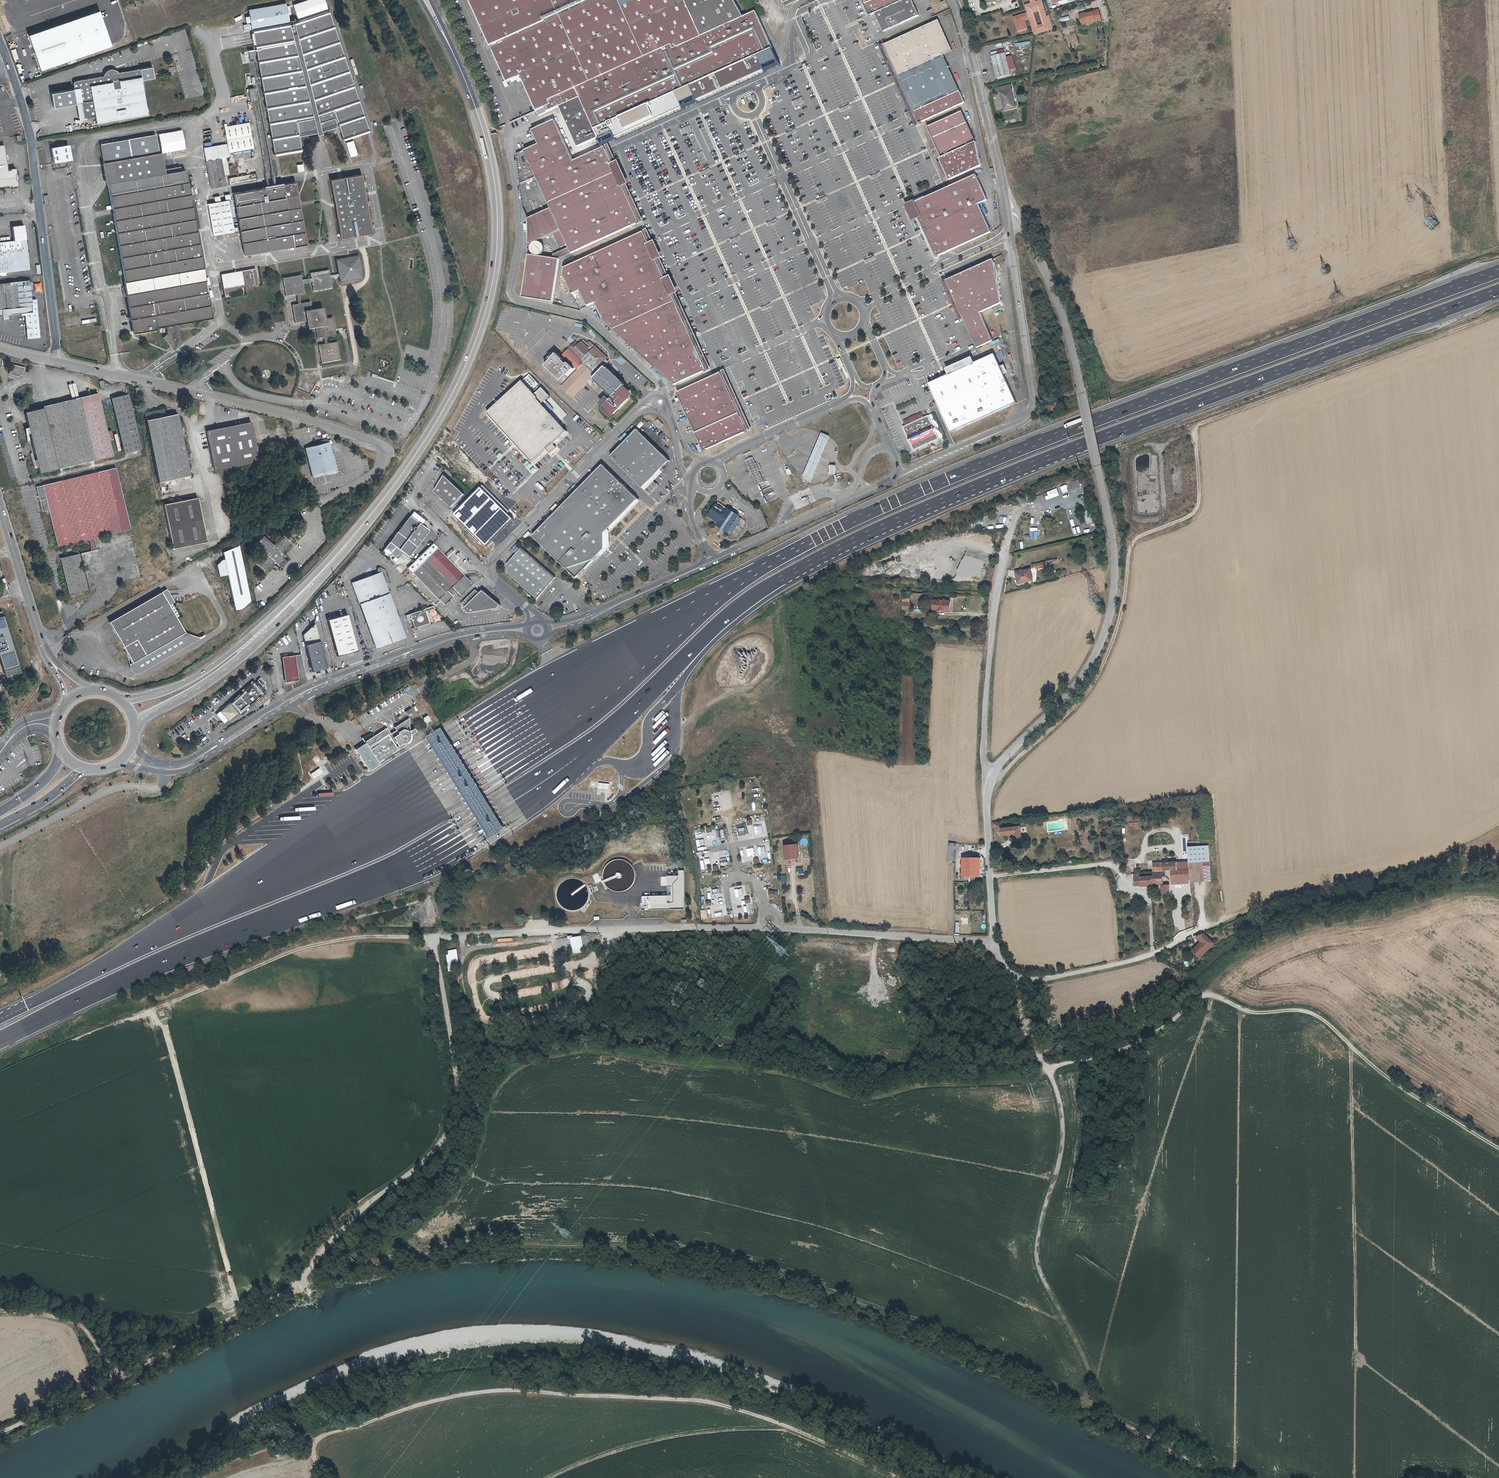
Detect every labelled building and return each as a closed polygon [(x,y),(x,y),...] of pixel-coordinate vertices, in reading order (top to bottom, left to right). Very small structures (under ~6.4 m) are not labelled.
[(294,5),(298,19),(328,9),(325,0),(307,0),(294,5)] [(741,18),(731,0),(467,0),(504,82),(518,76),(536,111),(545,107),(546,112),(559,107),(578,99),(580,99),(594,130),(675,93),(756,56),(772,49),(754,12),(741,18)] [(870,15),(873,14),(903,0),(862,0),(870,15)] [(907,20),(917,16),(914,10),(909,0),(903,0),(873,14),(881,32),(907,20)] [(1033,12),(1037,11),(1039,10),(1041,21),(1043,20),(1044,23),(1042,24),(1043,28),(1050,26),(1048,15),(1045,16),(1041,0),(1035,0),(1034,0),(1030,2),(1024,3),(1026,11),(1027,15),(1028,17),(1031,31),(1036,29),(1031,12),(1033,12)] [(249,10),(252,29),(287,23),(290,22),(286,3),(249,10)] [(291,23),(252,29),(276,154),(302,149),(300,136),(317,133),(318,136),(321,135),(323,134),(323,132),(340,125),(345,140),(370,131),(330,10),(296,22),(292,24),(291,23)] [(1051,29),(1050,26),(1043,28),(1042,24),(1041,21),(1039,10),(1037,11),(1041,24),(1036,25),(1033,12),(1031,12),(1036,29),(1031,31),(1032,35),(1051,29)] [(1094,22),(1101,20),(1099,10),(1092,11),(1093,13),(1084,15),(1084,13),(1079,14),(1081,25),(1089,23),(1089,21),(1094,20),(1094,22)] [(100,11),(30,36),(42,71),(113,46),(100,11)] [(1027,15),(1026,11),(1012,15),(1016,30),(1024,27),(1022,17),(1027,15)] [(884,47),(899,77),(944,56),(953,51),(939,21),(884,47)] [(999,54),(998,50),(992,52),(998,78),(1010,75),(1005,53),(999,54)] [(594,130),(597,135),(611,129),(615,137),(681,107),(677,99),(685,95),(692,92),(696,100),(763,70),(756,56),(675,93),(594,130)] [(965,103),(944,56),(899,77),(920,124),(965,103)] [(153,67),(141,69),(143,80),(155,78),(153,67)] [(97,118),(98,123),(149,114),(143,80),(141,69),(119,73),(112,70),(109,70),(106,72),(104,76),(76,81),(73,85),(74,89),(77,104),(79,121),(97,118)] [(1005,100),(1007,111),(1018,109),(1011,85),(997,88),(998,93),(1000,93),(1001,101),(1005,100)] [(77,104),(74,89),(51,94),(54,108),(77,104)] [(578,99),(559,107),(577,147),(596,138),(578,99)] [(932,139),(966,124),(961,113),(927,127),(932,139)] [(556,120),(531,132),(538,146),(524,152),(550,208),(560,230),(572,255),(639,223),(605,148),(576,162),(556,120)] [(211,189),(229,186),(227,175),(229,174),(226,157),(229,157),(229,153),(254,148),(250,123),(224,127),(227,144),(204,148),(211,189)] [(966,124),(932,139),(940,158),(974,144),(966,124)] [(166,133),(156,135),(159,153),(161,153),(169,151),(166,133)] [(124,284),(132,332),(167,326),(168,334),(163,338),(174,350),(181,344),(178,325),(212,318),(185,171),(165,173),(161,153),(159,153),(156,135),(100,144),(124,284)] [(353,140),(346,142),(351,157),(358,154),(353,140)] [(974,144),(940,158),(938,159),(948,181),(980,167),(974,144)] [(11,187),(12,188),(18,188),(17,183),(16,182),(15,176),(16,174),(16,170),(11,170),(10,172),(7,172),(4,147),(0,147),(0,189),(11,187)] [(68,147),(50,150),(53,165),(71,162),(68,147)] [(304,163),(296,164),(298,173),(305,172),(304,163)] [(257,173),(229,177),(230,185),(258,180),(257,173)] [(340,177),(332,179),(336,204),(342,237),(355,234),(367,232),(373,231),(367,194),(363,173),(340,177)] [(933,194),(911,204),(935,258),(990,232),(977,204),(986,200),(975,176),(933,194)] [(257,188),(269,249),(308,243),(301,204),(299,195),(297,181),(257,188)] [(245,254),(269,249),(257,188),(234,192),(245,254)] [(228,200),(208,203),(213,235),(234,231),(228,200)] [(560,230),(550,208),(527,220),(528,245),(560,230)] [(12,226),(13,240),(26,239),(24,225),(12,226)] [(643,231),(564,266),(563,274),(572,292),(579,289),(586,304),(594,301),(603,319),(673,384),(705,369),(643,231)] [(5,272),(29,269),(26,239),(13,240),(0,242),(0,273),(5,272)] [(339,259),(338,261),(340,273),(340,275),(341,279),(343,281),(362,277),(363,276),(360,257),(358,256),(339,259)] [(558,260),(526,256),(521,298),(553,303),(558,260)] [(946,279),(964,319),(980,312),(985,310),(1001,302),(995,262),(993,258),(946,279)] [(255,269),(221,274),(221,279),(225,295),(240,288),(245,287),(258,285),(255,269)] [(328,270),(311,273),(311,279),(312,281),(314,291),(331,288),(330,278),(329,275),(328,270)] [(301,275),(283,278),(286,296),(296,294),(298,294),(304,293),(302,283),(302,281),(301,275)] [(0,284),(0,316),(21,314),(25,313),(25,315),(27,338),(39,337),(36,299),(31,300),(30,289),(29,282),(29,281),(0,284)] [(299,303),(293,304),(296,322),(307,320),(309,328),(316,327),(318,338),(323,337),(324,343),(319,344),(322,362),(340,359),(337,341),(327,343),(326,336),(335,334),(333,317),(326,318),(324,307),(313,309),(311,301),(301,302),(299,303)] [(980,312),(964,319),(977,347),(993,340),(980,312)] [(565,382),(561,386),(573,398),(592,377),(613,397),(610,400),(605,395),(598,403),(601,406),(599,409),(609,419),(632,394),(602,366),(609,359),(588,340),(586,343),(582,339),(577,345),(574,343),(566,352),(581,365),(577,369),(565,382)] [(565,360),(559,354),(554,360),(548,366),(565,382),(577,369),(571,363),(569,365),(565,361),(565,360)] [(995,354),(928,383),(937,404),(951,433),(997,412),(1017,403),(995,354)] [(25,368),(12,365),(10,373),(20,376),(21,374),(23,375),(25,368)] [(722,373),(719,374),(746,433),(748,432),(722,373)] [(719,374),(677,392),(703,451),(746,433),(719,374)] [(522,382),(487,414),(532,463),(536,459),(546,450),(550,454),(556,448),(553,444),(567,432),(542,404),(549,397),(542,389),(535,396),(522,382)] [(142,451),(128,394),(111,398),(125,454),(142,451)] [(25,413),(27,418),(97,401),(95,395),(25,413)] [(40,473),(72,466),(110,457),(106,438),(110,437),(108,431),(104,432),(97,401),(27,418),(40,473)] [(164,482),(191,477),(178,415),(166,417),(164,409),(145,413),(161,487),(165,487),(164,482)] [(911,423),(906,425),(903,426),(913,450),(937,439),(927,416),(922,418),(917,420),(911,423)] [(215,471),(260,462),(251,422),(207,431),(215,471)] [(636,429),(609,457),(642,486),(668,461),(636,429)] [(822,433),(801,479),(811,483),(830,436),(822,433)] [(330,442),(305,448),(313,479),(337,472),(330,442)] [(600,465),(531,537),(574,579),(603,549),(602,533),(637,500),(600,465)] [(127,529),(112,469),(72,479),(37,487),(43,511),(49,510),(58,546),(91,538),(127,529)] [(465,494),(447,477),(434,490),(453,508),(465,494)] [(1053,498),(1060,495),(1057,488),(1050,491),(1053,498)] [(483,497),(461,518),(487,545),(509,524),(483,497)] [(165,505),(174,549),(208,542),(199,498),(165,505)] [(716,504),(708,516),(717,522),(715,525),(720,527),(719,528),(721,530),(722,530),(722,529),(726,532),(728,530),(731,532),(740,518),(737,516),(738,516),(726,508),(718,502),(716,504)] [(428,531),(409,516),(389,543),(405,556),(407,557),(428,531)] [(1039,540),(1039,528),(1031,528),(1031,535),(1026,535),(1026,539),(1039,540)] [(278,565),(285,557),(281,553),(290,543),(283,536),(273,546),(264,537),(256,545),(266,554),(256,564),(265,572),(274,562),(278,565)] [(445,561),(450,552),(437,538),(404,569),(440,607),(449,598),(443,593),(447,589),(456,598),(468,586),(445,561)] [(405,556),(389,543),(384,549),(394,556),(397,553),(403,558),(405,556)] [(228,575),(235,611),(241,610),(251,601),(239,546),(223,553),(225,560),(222,561),(217,565),(219,577),(228,575)] [(557,577),(522,548),(508,564),(508,575),(537,600),(557,577)] [(88,591),(79,553),(60,557),(70,595),(88,591)] [(289,561),(285,557),(278,565),(282,569),(289,561)] [(1032,582),(1030,571),(1015,574),(1018,585),(1032,582)] [(401,638),(398,630),(395,619),(396,619),(395,617),(394,617),(380,580),(378,573),(349,584),(356,605),(361,603),(370,626),(365,628),(369,640),(372,648),(401,638)] [(167,589),(161,593),(169,605),(175,602),(167,589)] [(476,595),(472,591),(458,605),(466,614),(495,610),(497,606),(480,592),(476,595)] [(169,605),(161,593),(109,623),(132,663),(185,633),(169,605)] [(938,602),(934,602),(934,611),(949,612),(950,602),(945,602),(945,600),(938,600),(938,602)] [(370,626),(361,603),(356,605),(365,628),(370,626)] [(409,629),(424,624),(420,613),(431,609),(429,607),(413,612),(403,615),(406,620),(409,629)] [(0,613),(0,658),(7,679),(23,674),(4,612),(0,613)] [(349,614),(329,620),(338,656),(359,651),(349,614)] [(318,629),(311,626),(303,633),(313,669),(328,666),(318,629)] [(199,638),(185,633),(132,663),(129,666),(131,669),(131,671),(133,673),(134,674),(136,675),(140,674),(142,673),(200,640),(199,638)] [(291,656),(278,658),(283,683),(296,681),(295,677),(303,676),(301,664),(293,665),(291,656)] [(222,709),(213,717),(221,726),(231,717),(233,718),(239,714),(247,708),(262,694),(261,694),(264,691),(262,688),(263,687),(261,685),(260,686),(255,681),(252,684),(251,683),(236,696),(236,697),(237,698),(234,700),(233,699),(229,703),(224,708),(223,709),(222,709)] [(365,748),(372,761),(395,746),(408,738),(407,725),(404,722),(398,726),(396,724),(392,727),(394,730),(365,748)] [(655,735),(657,738),(670,727),(667,724),(655,735)] [(507,829),(480,785),(444,726),(421,740),(457,800),(484,843),(507,829)] [(365,748),(385,735),(382,729),(359,743),(361,746),(353,751),(361,765),(369,760),(372,764),(374,763),(372,761),(365,748)] [(174,730),(170,734),(173,739),(178,736),(174,730)] [(408,738),(395,746),(399,748),(401,745),(402,745),(404,745),(406,744),(407,743),(408,742),(408,741),(408,738)] [(352,751),(363,769),(372,764),(369,760),(361,765),(353,751),(361,746),(352,751)] [(395,746),(372,761),(374,763),(397,749),(395,746)] [(321,772),(317,765),(309,770),(313,777),(321,772)] [(610,769),(601,768),(601,778),(604,778),(604,777),(606,777),(606,779),(609,779),(610,769)] [(765,822),(758,824),(760,830),(767,828),(765,822)] [(1015,835),(1015,828),(1009,829),(1009,827),(1007,827),(1007,829),(1002,829),(1002,836),(1015,835)] [(703,834),(702,834),(701,829),(695,830),(696,843),(704,842),(703,834)] [(725,831),(718,831),(718,839),(726,839),(725,831)] [(264,844),(264,840),(271,839),(271,836),(255,837),(255,842),(249,842),(249,845),(264,844)] [(800,860),(799,846),(785,848),(787,861),(800,860)] [(769,847),(762,849),(763,858),(771,857),(769,847)] [(1191,863),(1211,861),(1211,847),(1190,848),(1191,863)] [(725,856),(728,856),(728,853),(724,853),(724,851),(718,851),(718,861),(725,860),(725,856)] [(750,852),(741,853),(742,867),(751,866),(750,852)] [(980,859),(963,859),(963,876),(964,876),(969,876),(980,876),(980,859)] [(1211,861),(1191,863),(1192,883),(1212,882),(1211,861)] [(1154,874),(1166,873),(1165,871),(1173,870),(1174,884),(1192,883),(1191,863),(1153,865),(1154,874)] [(684,909),(683,871),(679,871),(679,876),(667,877),(668,895),(641,896),(639,903),(639,911),(684,909)] [(1166,873),(1154,874),(1154,878),(1143,878),(1143,884),(1142,884),(1164,884),(1163,878),(1166,877),(1166,873)] [(545,892),(535,893),(536,905),(546,904),(545,892)] [(739,908),(740,915),(749,914),(748,907),(739,908)] [(1197,937),(1203,942),(1211,949),(1216,944),(1205,934),(1197,937)] [(581,937),(570,939),(571,945),(573,954),(584,952),(583,950),(582,943),(581,937)] [(1211,949),(1203,942),(1194,951),(1201,958),(1211,949)] [(458,950),(447,952),(450,972),(461,970),(458,950)] [(513,971),(514,978),(530,977),(530,970),(513,971)]
